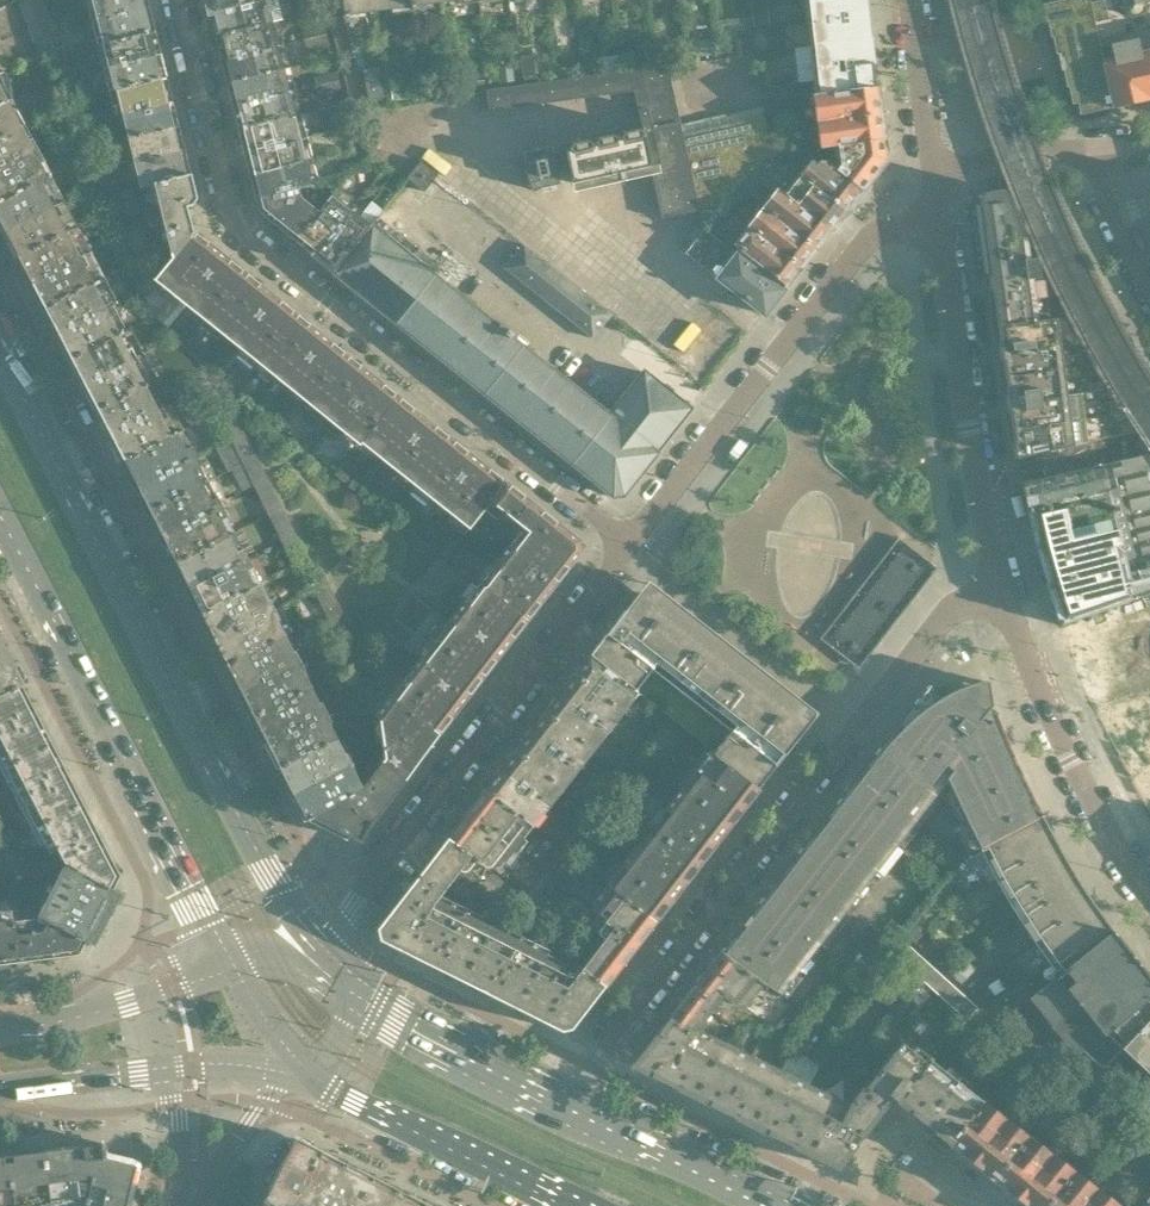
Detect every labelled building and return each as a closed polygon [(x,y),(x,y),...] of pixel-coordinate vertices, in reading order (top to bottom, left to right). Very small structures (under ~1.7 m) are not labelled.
[(44,0),(18,0),(33,44),(56,37),(44,0)] [(90,21),(145,8),(148,6),(147,0),(84,0),(90,21)] [(209,14),(267,0),(205,0),(209,14)] [(267,0),(209,14),(214,37),(272,23),(267,0)] [(345,17),(378,13),(377,0),(342,0),(345,17)] [(378,13),(412,8),(411,0),(377,0),(378,13)] [(804,1),(806,24),(866,18),(864,0),(812,0),(804,1)] [(984,0),(955,0),(962,26),(961,26),(961,28),(991,20),(990,18),(989,18),(984,0)] [(1097,47),(1092,22),(1108,20),(1103,0),(1100,0),(1089,2),(1088,0),(1060,0),(1041,4),(1045,20),(1046,20),(1050,37),(1052,37),(1055,54),(1057,53),(1061,70),(1062,70),(1066,87),(1068,87),(1072,104),(1077,103),(1079,112),(1078,113),(1079,115),(1110,108),(1097,47)] [(1120,9),(1122,8),(1123,10),(1124,11),(1125,12),(1126,14),(1127,15),(1129,15),(1130,16),(1132,16),(1134,16),(1136,16),(1139,15),(1141,14),(1142,12),(1143,10),(1144,8),(1145,6),(1145,4),(1144,3),(1149,2),(1149,0),(1117,0),(1120,9)] [(145,8),(90,21),(95,44),(154,30),(148,6),(145,8)] [(866,18),(806,24),(808,48),(869,41),(866,18)] [(1000,56),(990,23),(991,22),(991,20),(961,28),(962,31),(963,31),(974,66),(973,66),(973,68),(1002,58),(1001,56),(1000,56)] [(272,23),(214,37),(220,60),(278,46),(272,23)] [(327,34),(325,26),(305,31),(306,39),(327,34)] [(154,30),(95,44),(101,67),(160,53),(154,30)] [(328,41),(327,34),(306,39),(308,46),(328,41)] [(1138,48),(1136,39),(1097,47),(1110,108),(1149,100),(1149,98),(1149,46),(1138,48)] [(869,41),(808,48),(811,72),(872,65),(869,41)] [(278,46),(220,60),(226,84),(284,69),(278,46)] [(9,67),(0,48),(0,71),(9,67)] [(160,53),(101,67),(107,90),(113,89),(114,89),(166,76),(160,53)] [(535,77),(533,56),(520,57),(523,79),(535,77)] [(1012,94),(1001,61),(1002,60),(1002,58),(973,68),(974,70),(975,70),(984,103),(1012,94)] [(874,88),(872,65),(811,72),(813,95),(821,95),(874,88)] [(677,127),(679,126),(667,67),(486,91),(489,113),(634,93),(641,129),(562,147),(569,181),(648,163),(651,177),(659,218),(695,210),(677,127)] [(284,69),(226,84),(232,107),(290,93),(284,69)] [(337,74),(316,79),(318,86),(339,81),(337,74)] [(166,76),(114,89),(120,113),(172,101),(166,76)] [(11,99),(0,78),(0,105),(11,99)] [(341,88),(339,81),(318,86),(320,94),(341,88)] [(874,88),(821,95),(813,95),(814,96),(812,96),(816,122),(878,114),(877,111),(879,107),(879,100),(875,98),(874,88)] [(290,93),(232,107),(238,130),(296,116),(290,93)] [(1020,114),(1013,94),(1012,94),(984,103),(983,103),(989,121),(1008,117),(1020,114)] [(0,105),(0,135),(23,123),(11,99),(0,105)] [(172,101),(120,113),(126,138),(178,125),(172,101)] [(772,105),(762,107),(766,137),(775,136),(774,129),(772,105)] [(844,210),(800,175),(779,159),(767,150),(767,144),(766,137),(762,107),(679,126),(702,225),(714,222),(724,209),(753,172),(767,183),(775,189),(828,230),(844,210)] [(878,114),(816,122),(819,148),(836,147),(881,140),(880,128),(882,125),(881,117),(878,115),(878,114)] [(296,116),(238,130),(243,153),(301,139),(296,116)] [(351,127),(349,121),(327,126),(329,133),(351,127)] [(0,135),(0,168),(37,149),(23,123),(0,135)] [(178,125),(126,138),(132,162),(184,150),(178,125)] [(353,135),(351,127),(329,133),(330,140),(353,135)] [(786,154),(783,127),(774,129),(775,136),(776,143),(778,155),(786,154)] [(301,139),(243,153),(249,177),(307,163),(301,139)] [(836,147),(819,148),(808,150),(823,162),(836,171),(860,190),(880,164),(884,164),(887,161),(887,156),(883,153),(881,140),(836,147)] [(776,143),(767,144),(767,150),(779,159),(778,155),(776,143)] [(0,168),(0,200),(50,174),(37,149),(0,168)] [(184,150),(132,162),(138,187),(151,184),(190,175),(184,150)] [(549,150),(522,156),(524,162),(522,163),(523,168),(519,169),(522,183),(526,182),(528,188),(530,188),(531,192),(557,186),(556,181),(558,181),(557,176),(561,175),(558,160),(554,161),(553,156),(551,156),(549,150)] [(366,168),(364,160),(342,165),(344,173),(366,168)] [(423,192),(437,174),(420,161),(407,178),(423,192)] [(836,171),(823,162),(818,163),(815,166),(809,163),(800,175),(844,210),(860,190),(836,171)] [(307,163),(249,177),(255,199),(297,190),(313,186),(307,163)] [(1045,180),(1040,167),(1009,173),(1015,188),(1018,195),(1045,180)] [(0,200),(0,224),(4,231),(63,200),(50,174),(0,200)] [(193,231),(186,206),(192,205),(196,198),(190,175),(151,184),(166,244),(167,244),(171,258),(193,231)] [(1063,224),(1047,187),(1048,187),(1045,180),(1018,195),(1027,218),(1036,236),(1035,236),(1036,239),(1064,226),(1063,223),(1063,224)] [(828,230),(775,189),(761,208),(813,249),(828,230)] [(297,190),(255,199),(258,211),(295,241),(317,214),(298,197),(297,190)] [(981,204),(989,257),(1022,253),(1018,228),(1007,197),(1003,191),(1001,190),(983,193),(982,196),(981,204)] [(313,256),(349,211),(332,196),(317,214),(295,241),(313,256)] [(63,200),(4,231),(16,256),(76,226),(63,200)] [(813,249),(761,208),(747,226),(798,267),(813,249)] [(798,267),(747,226),(724,209),(714,222),(709,228),(783,287),(798,267)] [(349,211),(313,256),(322,263),(358,218),(349,211)] [(358,218),(322,263),(333,271),(369,226),(358,218)] [(376,218),(369,226),(333,271),(396,322),(396,323),(455,370),(457,370),(572,461),(572,463),(612,495),(622,494),(654,454),(654,452),(689,408),(687,406),(643,373),(608,417),(514,342),(517,338),(499,324),(496,328),(384,238),(391,230),(376,218)] [(76,226),(16,256),(30,282),(90,252),(76,226)] [(1083,268),(1065,229),(1066,229),(1064,226),(1036,239),(1038,241),(1058,281),(1083,268)] [(731,290),(760,312),(763,314),(781,291),(703,229),(693,242),(684,253),(731,290)] [(202,324),(243,272),(209,245),(193,231),(171,258),(160,271),(151,283),(168,297),(170,293),(188,307),(185,310),(202,324)] [(610,315),(521,244),(502,268),(592,339),(610,315)] [(90,252),(30,282),(43,307),(102,277),(90,252)] [(1022,253),(989,257),(992,283),(1034,278),(1031,252),(1022,253)] [(1095,291),(1083,268),(1058,281),(1066,297),(1095,291)] [(254,365),(295,314),(243,272),(202,324),(219,338),(222,335),(239,348),(237,352),(254,365)] [(102,277),(43,307),(56,333),(111,305),(115,302),(102,277)] [(1034,278),(992,283),(998,326),(1032,321),(1040,320),(1034,278)] [(1122,341),(1095,291),(1066,297),(1093,349),(1107,345),(1122,341)] [(111,305),(56,333),(69,357),(123,331),(123,330),(111,305)] [(305,406),(346,355),(295,314),(254,365),(271,379),(273,377),(290,391),(289,393),(305,406)] [(1032,321),(998,326),(1001,352),(1057,344),(1053,318),(1040,320),(1032,321)] [(123,331),(69,357),(84,386),(142,356),(127,328),(123,330),(123,331)] [(1078,341),(1073,333),(1065,334),(1066,343),(1078,341)] [(1106,372),(1130,354),(1122,341),(1107,345),(1093,349),(1106,372)] [(1057,344),(1001,352),(1005,377),(1060,370),(1057,344)] [(1130,354),(1106,372),(1127,406),(1149,389),(1149,388),(1130,354)] [(356,446),(397,396),(346,355),(305,406),(322,419),(324,417),(341,431),(339,433),(356,446)] [(142,356),(84,386),(97,410),(155,381),(142,356)] [(1060,370),(1005,377),(1008,402),(1064,395),(1060,370)] [(155,381),(97,410),(110,436),(169,406),(155,381)] [(204,388),(217,414),(232,407),(219,381),(204,388)] [(1127,406),(1149,443),(1149,389),(1127,406)] [(1064,395),(1008,402),(1012,428),(1067,421),(1064,395)] [(413,486),(451,439),(397,396),(356,446),(355,447),(364,454),(374,462),(377,458),(413,486)] [(169,406),(110,436),(123,461),(180,431),(181,430),(169,406)] [(245,433),(232,407),(217,414),(231,440),(245,433)] [(1071,445),(1067,421),(1012,428),(1014,444),(1017,458),(1071,447),(1071,445)] [(180,431),(123,461),(136,486),(193,456),(189,447),(188,448),(179,432),(180,431)] [(258,459),(245,433),(231,440),(244,466),(258,459)] [(482,510),(505,482),(451,439),(413,486),(467,529),(482,510)] [(937,558),(903,532),(797,451),(783,468),(754,506),(705,569),(811,650),(814,653),(844,676),(852,668),(937,558)] [(193,456),(136,486),(148,511),(205,482),(199,469),(200,468),(193,456)] [(1146,456),(1100,466),(1105,490),(1027,508),(1036,546),(1059,622),(1149,591),(1149,461),(1146,456)] [(271,485),(258,459),(244,466),(257,493),(271,485)] [(1105,490),(1100,466),(1021,482),(1027,508),(1105,490)] [(205,482),(148,511),(161,537),(220,507),(214,497),(213,497),(205,482)] [(510,528),(514,523),(531,502),(505,482),(482,510),(495,520),(497,518),(510,528)] [(284,511),(271,485),(257,493),(270,519),(284,511)] [(579,541),(531,502),(514,523),(518,526),(513,533),(517,536),(563,572),(579,550),(579,541)] [(220,507),(161,537),(174,562),(231,533),(224,521),(226,520),(220,507)] [(297,538),(284,511),(270,519),(283,545),(297,538)] [(231,533),(174,562),(187,588),(246,557),(241,548),(239,549),(231,533)] [(563,572),(517,536),(509,547),(554,583),(563,572)] [(310,564),(297,538),(283,545),(296,571),(310,564)] [(525,620),(554,583),(509,547),(500,558),(496,554),(490,562),(483,570),(488,573),(480,584),(525,620)] [(246,557),(187,588),(200,613),(256,584),(258,583),(251,569),(252,568),(246,557)] [(313,568),(310,564),(296,571),(299,577),(307,573),(320,598),(333,592),(319,565),(313,568)] [(816,713),(790,693),(677,605),(647,580),(589,655),(611,672),(635,691),(709,749),(732,767),(757,787),(816,713)] [(438,733),(525,620),(480,584),(478,583),(391,695),(438,733)] [(256,584),(200,613),(213,638),(271,608),(267,599),(265,601),(256,584)] [(348,621),(333,592),(320,598),(336,628),(348,621)] [(271,608),(213,638),(226,664),(283,635),(275,621),(277,620),(271,608)] [(364,667),(343,627),(327,636),(347,675),(364,667)] [(283,635),(226,664),(239,690),(298,659),(293,650),(291,651),(283,635)] [(9,660),(0,642),(0,665),(9,660)] [(635,691),(611,672),(589,655),(574,675),(619,711),(635,691)] [(252,715),(309,686),(302,672),(304,670),(298,659),(239,690),(252,715)] [(22,685),(9,660),(0,665),(0,696),(22,685)] [(574,675),(559,693),(605,730),(619,711),(574,675)] [(1025,799),(997,738),(991,722),(986,710),(991,704),(983,681),(975,682),(973,682),(967,684),(961,686),(954,689),(951,691),(937,699),(929,687),(929,686),(928,685),(721,951),(762,981),(780,994),(916,821),(917,820),(916,819),(947,780),(950,787),(945,793),(957,821),(973,851),(979,848),(1035,818),(1025,799)] [(0,696),(0,731),(36,713),(22,685),(0,696)] [(265,741),(325,710),(319,700),(317,701),(309,686),(252,715),(265,741)] [(559,693),(544,713),(590,749),(605,730),(559,693)] [(402,779),(437,734),(438,733),(391,695),(381,707),(376,703),(370,711),(379,717),(383,755),(379,760),(402,779)] [(325,710),(265,741),(278,767),(336,737),(328,722),(330,721),(325,710)] [(0,731),(0,769),(52,743),(36,713),(0,731)] [(544,713),(529,732),(575,768),(590,749),(544,713)] [(529,732),(514,751),(560,787),(575,768),(529,732)] [(336,737),(278,767),(291,792),(349,762),(336,737)] [(0,769),(0,773),(13,798),(67,771),(52,743),(0,769)] [(757,787),(732,767),(709,749),(693,770),(742,807),(757,787)] [(514,751),(500,770),(545,806),(560,787),(514,751)] [(309,815),(309,818),(311,817),(355,839),(402,779),(379,760),(360,784),(359,790),(309,815)] [(349,762),(291,792),(305,820),(309,818),(309,815),(359,790),(360,784),(349,762)] [(500,770),(486,788),(531,824),(545,806),(500,770)] [(698,864),(742,807),(693,770),(649,826),(698,864)] [(67,771),(13,798),(28,827),(81,800),(67,771)] [(486,788),(466,814),(512,849),(531,824),(486,788)] [(81,800),(28,827),(36,843),(39,842),(45,854),(96,829),(81,800)] [(466,814),(446,839),(484,868),(493,867),(499,859),(502,861),(512,849),(466,814)] [(1041,814),(1035,818),(979,848),(980,850),(986,847),(1001,876),(1013,897),(1026,918),(1039,938),(1063,970),(1112,931),(1111,929),(1104,919),(1093,904),(1083,889),(1074,875),(1064,858),(1059,850),(1051,835),(1044,821),(1041,814)] [(698,864),(649,826),(605,883),(654,920),(698,864)] [(96,829),(45,854),(48,859),(52,860),(57,858),(59,862),(113,888),(116,881),(120,875),(96,829)] [(446,839),(420,873),(440,889),(442,886),(468,899),(483,868),(484,868),(446,839)] [(552,851),(543,862),(555,870),(563,859),(552,851)] [(113,888),(59,862),(55,864),(48,879),(35,872),(26,889),(41,896),(32,912),(85,941),(94,945),(122,892),(113,888)] [(440,889),(420,873),(377,928),(379,939),(433,966),(464,907),(468,899),(442,886),(440,889)] [(542,873),(526,893),(535,901),(551,880),(542,873)] [(654,920),(605,883),(595,895),(599,898),(592,908),(592,913),(599,919),(634,946),(654,920)] [(0,903),(0,966),(1,968),(9,966),(10,962),(16,962),(9,915),(7,903),(0,903)] [(464,907),(433,966),(460,980),(462,977),(490,921),(464,907)] [(85,941),(32,912),(32,913),(9,915),(16,962),(78,954),(85,941)] [(634,946),(599,919),(587,934),(573,963),(603,986),(634,946)] [(490,921),(462,977),(460,980),(489,994),(519,935),(490,921)] [(1149,991),(1149,977),(1112,931),(1063,970),(1030,998),(1072,1053),(1079,1048),(1149,991)] [(519,935),(489,994),(516,1008),(545,948),(519,935)] [(966,1020),(977,1008),(903,940),(891,952),(966,1020)] [(545,948),(516,1008),(534,1017),(564,958),(545,948)] [(669,1019),(668,1020),(689,1035),(693,1027),(697,1029),(710,1010),(723,1009),(728,1002),(735,1007),(743,1007),(762,981),(721,951),(668,1019),(669,1019)] [(564,958),(534,1017),(561,1030),(570,1028),(603,986),(573,963),(564,958)] [(1149,1013),(1149,991),(1079,1048),(1099,1067),(1119,1046),(1149,1013)] [(1119,1046),(1128,1055),(1134,1061),(1149,1044),(1149,1013),(1119,1046)] [(694,1096),(721,1041),(697,1029),(693,1027),(689,1035),(668,1020),(661,1030),(660,1029),(632,1065),(694,1096)] [(752,1125),(779,1070),(721,1041),(694,1096),(752,1125)] [(899,1042),(862,1090),(882,1105),(883,1104),(890,1094),(896,1098),(925,1062),(899,1042)] [(1134,1061),(1149,1075),(1149,1044),(1134,1061)] [(1099,1067),(1079,1048),(1072,1053),(1071,1053),(1086,1067),(1093,1074),(1099,1067)] [(963,1056),(979,1068),(983,1062),(968,1050),(963,1056)] [(928,1057),(925,1062),(896,1098),(898,1100),(897,1101),(946,1141),(980,1098),(928,1057)] [(810,1153),(836,1099),(779,1070),(752,1125),(781,1140),(810,1153)] [(884,1105),(883,1104),(882,1105),(862,1090),(860,1087),(847,1104),(836,1099),(810,1153),(837,1167),(884,1105)] [(980,1098),(946,1141),(969,1158),(1002,1116),(980,1098)] [(1114,1114),(1118,1109),(1111,1102),(1099,1113),(1098,1114),(1106,1122),(1114,1114)] [(1118,1181),(1147,1143),(1114,1114),(1106,1122),(1077,1151),(1118,1181)] [(1002,1116),(969,1158),(991,1176),(1025,1134),(1002,1116)] [(1025,1134),(991,1176),(1015,1195),(1048,1153),(1025,1134)] [(291,1143),(263,1200),(262,1205),(293,1205),(321,1150),(294,1137),(291,1143)] [(104,1143),(46,1151),(52,1202),(87,1198),(97,1155),(105,1157),(104,1143)] [(321,1150),(293,1205),(325,1205),(347,1163),(321,1150)] [(9,1155),(15,1205),(24,1205),(52,1202),(46,1151),(9,1155)] [(1015,1195),(1028,1205),(1039,1205),(1069,1169),(1048,1153),(1015,1195)] [(0,1157),(0,1205),(15,1205),(9,1155),(0,1157)] [(105,1157),(97,1155),(87,1198),(85,1205),(125,1205),(135,1165),(105,1157)] [(347,1163),(325,1205),(357,1205),(372,1176),(347,1163)] [(1093,1188),(1069,1169),(1039,1205),(1078,1205),(1093,1188)] [(372,1176),(357,1205),(390,1205),(399,1189),(372,1176)] [(1142,1197),(1149,1204),(1149,1187),(1142,1197)] [(1114,1205),(1093,1188),(1078,1205),(1113,1205),(1114,1205)] [(399,1189),(390,1205),(424,1205),(426,1202),(399,1189)] [(52,1202),(52,1205),(85,1205),(87,1198),(52,1202)]
